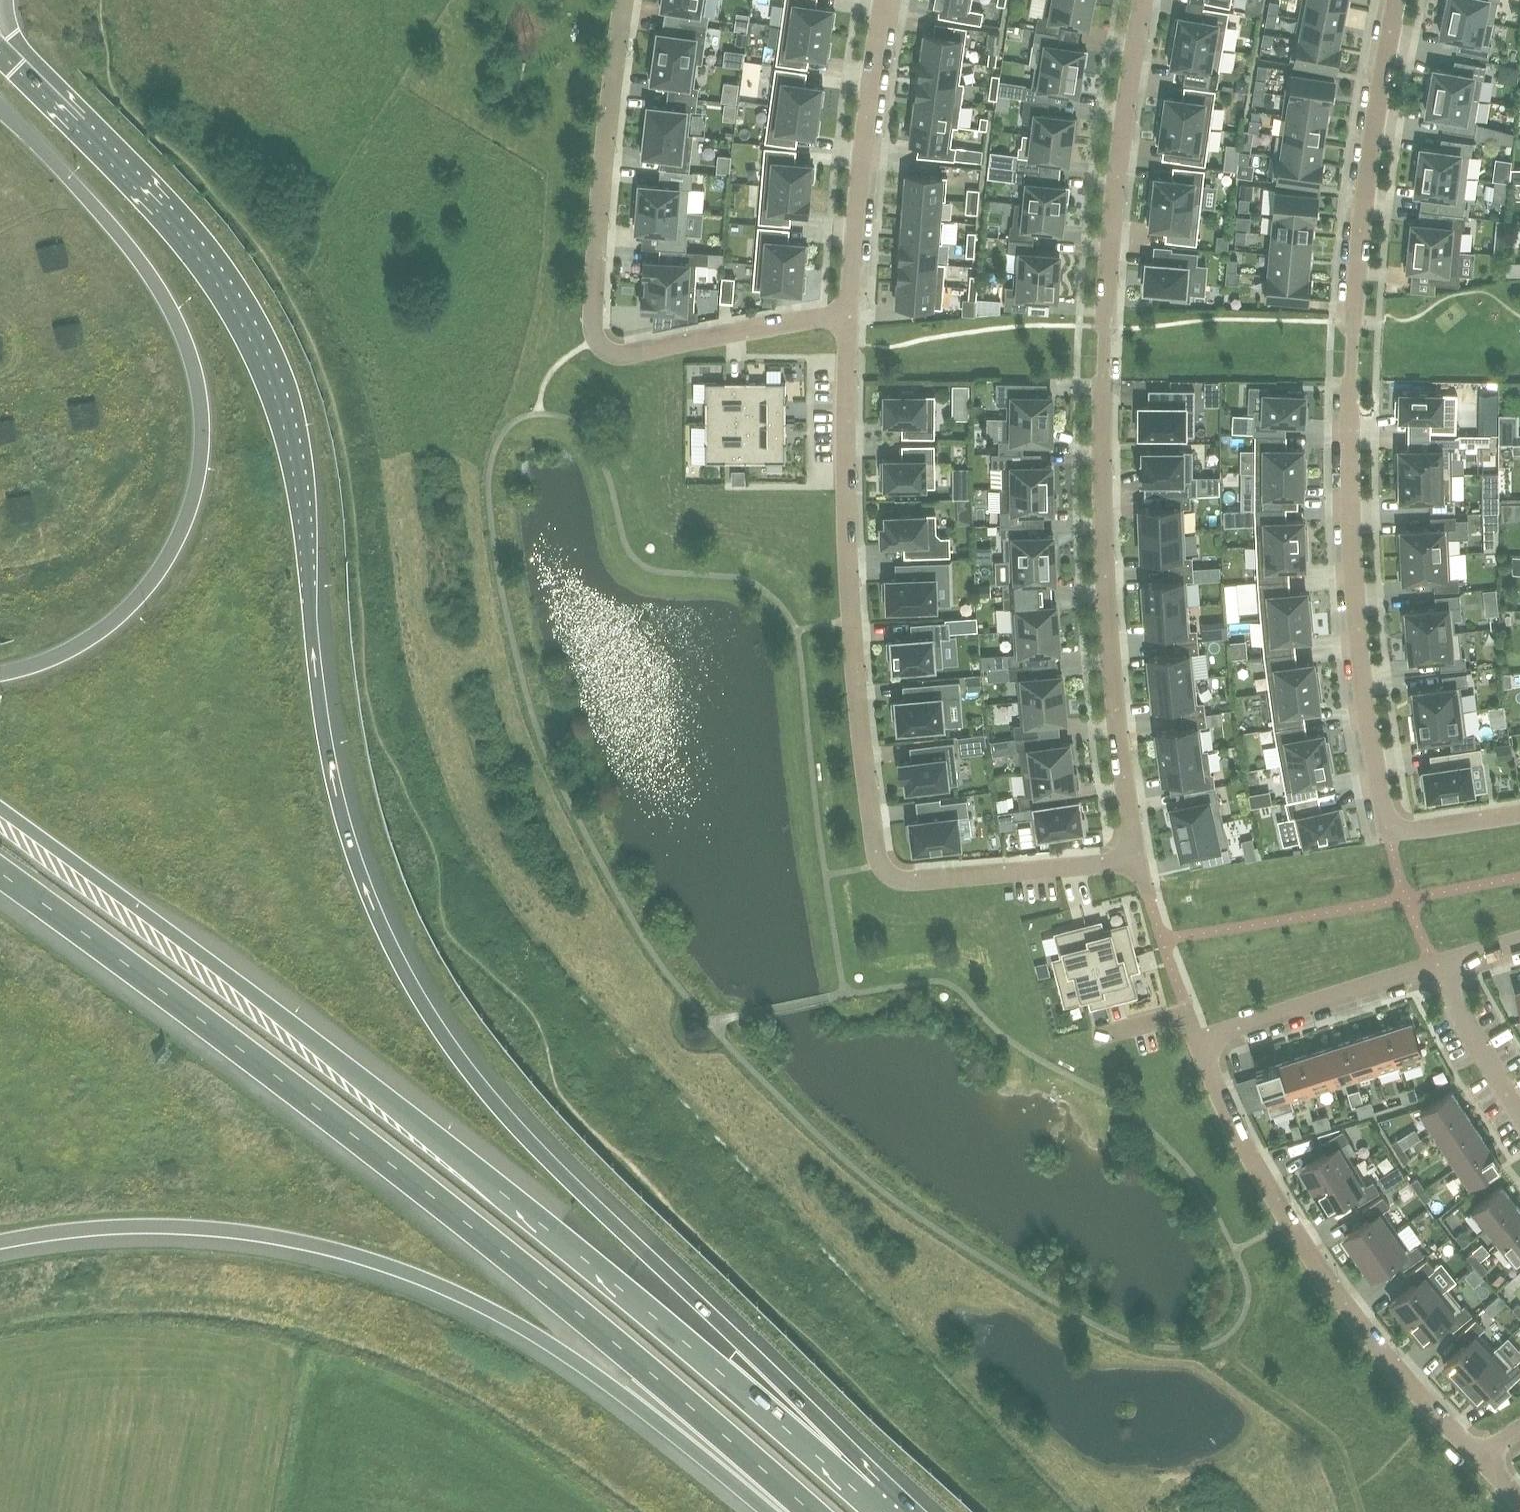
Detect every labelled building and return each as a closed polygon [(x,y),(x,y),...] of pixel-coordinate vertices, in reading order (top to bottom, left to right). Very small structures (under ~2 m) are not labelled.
[(707,0),(660,0),(660,4),(662,4),(662,6),(686,10),(684,22),(708,26),(709,14),(705,13),(707,0)] [(782,26),(829,32),(830,25),(833,25),(835,11),(832,10),(832,8),(811,5),(811,0),(785,0),(782,26)] [(960,8),(958,19),(981,24),(983,11),(970,9),(972,0),(931,0),(930,2),(960,8)] [(1036,29),(1060,33),(1062,21),(1089,26),(1093,4),(1072,0),(1047,0),(1044,17),(1039,16),(1036,29)] [(1278,13),(1280,2),(1272,0),(1269,0),(1267,11),(1278,13)] [(1298,17),(1342,26),(1346,7),(1314,0),(1302,0),(1298,17)] [(1493,22),(1497,1),(1499,1),(1499,0),(1446,0),(1443,12),(1493,22)] [(1181,16),(1180,19),(1176,18),(1174,32),(1178,33),(1176,40),(1223,48),(1229,11),(1204,7),(1202,19),(1181,16)] [(1278,13),(1267,11),(1265,23),(1275,25),(1278,13)] [(737,12),(734,30),(746,32),(749,14),(737,12)] [(1489,43),(1493,22),(1443,12),(1438,37),(1458,41),(1465,42),(1463,52),(1488,57),(1491,44),(1489,43)] [(1298,17),(1294,37),(1338,46),(1342,26),(1298,17)] [(702,63),(708,26),(684,22),(682,35),(658,31),(658,33),(656,32),(655,35),(654,47),(656,47),(655,55),(698,61),(697,63),(702,63)] [(922,55),(962,61),(965,38),(967,27),(935,23),(934,34),(925,33),(922,55)] [(782,26),(776,63),(802,67),(804,54),(825,57),(826,54),(829,55),(831,41),(828,40),(829,32),(782,26)] [(1058,45),(1060,33),(1036,29),(1034,42),(1031,61),(1031,63),(1035,64),(1081,71),(1082,64),(1086,64),(1089,51),(1085,50),(1085,49),(1058,45)] [(1271,45),(1274,34),(1263,32),(1261,43),(1271,45)] [(1341,46),(1338,46),(1294,37),(1290,59),(1336,68),(1341,46)] [(1217,85),(1223,48),(1176,40),(1175,48),(1171,47),(1169,61),(1173,62),(1172,64),(1194,68),(1192,81),(1217,85)] [(989,52),(988,64),(995,65),(997,53),(989,52)] [(694,85),(697,63),(698,61),(655,55),(655,57),(654,64),(651,63),(650,78),(652,78),(652,80),(675,83),(674,96),(698,99),(699,86),(694,85)] [(922,55),(919,77),(959,82),(962,61),(922,55)] [(1433,66),(1429,91),(1478,99),(1482,77),(1484,78),(1486,65),(1462,61),(1461,71),(1453,70),(1433,66)] [(1517,67),(1500,63),(1497,79),(1513,83),(1517,67)] [(1027,85),(1025,98),(1049,102),(1051,90),(1078,94),(1078,92),(1081,92),(1083,79),(1080,78),(1081,71),(1035,64),(1032,86),(1027,85)] [(776,67),(770,104),(818,111),(819,103),(822,104),(824,89),(821,89),(821,86),(799,83),(801,70),(776,67)] [(1285,94),(1329,101),(1331,102),(1335,80),(1288,73),(1285,94)] [(993,74),(991,86),(998,87),(999,82),(1000,75),(993,74)] [(919,77),(916,98),(961,104),(961,103),(964,84),(959,83),(959,82),(919,77)] [(1236,77),(1234,90),(1248,92),(1250,79),(1236,77)] [(1254,89),(1264,91),(1266,79),(1255,78),(1254,89)] [(998,87),(997,94),(998,94),(1009,96),(1011,83),(999,82),(998,87)] [(998,87),(991,86),(989,97),(996,98),(997,94),(998,87)] [(1167,96),(1167,99),(1163,98),(1161,112),(1165,113),(1164,120),(1211,127),(1216,90),(1191,86),(1189,99),(1167,96)] [(1264,91),(1254,89),(1252,101),(1263,103),(1264,91)] [(1478,99),(1429,91),(1424,115),(1445,119),(1454,120),(1453,131),(1475,134),(1477,121),(1475,121),(1478,99)] [(1282,115),(1286,116),(1287,115),(1326,122),(1329,101),(1285,94),(1282,115)] [(696,111),(698,99),(674,96),(673,107),(649,104),(648,107),(646,106),(644,121),(647,121),(646,129),(689,134),(689,133),(691,110),(696,111)] [(916,98),(914,119),(958,125),(961,104),(916,98)] [(1034,122),(1033,135),(1071,140),(1072,132),(1076,133),(1078,119),(1074,118),(1074,117),(1047,114),(1049,102),(1025,98),(1022,121),(1034,122)] [(820,119),(817,118),(818,111),(770,104),(765,141),(791,145),(793,132),(814,135),(815,133),(818,133),(820,119)] [(1287,115),(1286,116),(1284,135),(1323,141),(1326,122),(1287,115)] [(980,116),(979,128),(987,129),(988,117),(980,116)] [(1258,132),(1260,120),(1249,118),(1248,130),(1258,132)] [(911,142),(940,146),(939,158),(955,160),(956,147),(951,146),(953,126),(958,126),(958,125),(914,119),(911,142)] [(1206,164),(1211,127),(1164,120),(1163,128),(1159,128),(1157,142),(1161,142),(1160,145),(1182,148),(1180,161),(1206,164)] [(1500,142),(1501,130),(1489,126),(1487,140),(1500,142)] [(694,134),(689,133),(689,134),(646,129),(645,137),(642,137),(641,151),(643,152),(643,154),(667,157),(666,168),(667,169),(689,171),(694,134)] [(1277,134),(1275,154),(1320,161),(1323,141),(1284,135),(1277,134)] [(1019,146),(1016,168),(1040,171),(1042,159),(1069,162),(1071,140),(1033,135),(1031,147),(1019,146)] [(1419,145),(1415,173),(1466,180),(1470,155),(1471,155),(1473,143),(1448,139),(1446,149),(1440,148),(1419,145)] [(1250,152),(1251,143),(1242,142),(1240,150),(1250,152)] [(765,147),(762,184),(809,188),(810,181),(813,181),(815,166),(811,166),(811,164),(790,162),(791,149),(765,147)] [(1249,163),(1250,152),(1240,150),(1239,162),(1249,163)] [(1323,161),(1320,161),(1275,154),(1274,156),(1276,156),(1273,176),(1319,183),(1323,161)] [(1225,169),(1238,170),(1239,158),(1226,157),(1225,169)] [(1156,177),(1156,180),(1152,179),(1150,193),(1154,194),(1154,201),(1201,206),(1205,169),(1180,166),(1178,179),(1156,177)] [(1022,182),(1020,204),(1064,208),(1065,198),(1067,199),(1069,187),(1066,187),(1066,185),(1039,183),(1040,171),(1016,168),(1016,169),(1015,182),(1022,182)] [(1519,182),(1519,168),(1511,168),(1510,182),(1519,182)] [(693,171),(689,171),(667,169),(665,186),(640,184),(639,191),(636,191),(635,206),(687,210),(688,188),(691,188),(693,171)] [(1494,180),(1495,180),(1509,182),(1510,171),(1495,169),(1494,180)] [(907,173),(905,196),(946,199),(947,176),(907,173)] [(1444,199),(1442,213),(1463,215),(1466,198),(1463,198),(1466,180),(1415,173),(1412,195),(1422,196),(1444,199)] [(1509,182),(1495,180),(1494,190),(1508,192),(1509,182)] [(785,211),(808,213),(810,197),(809,197),(809,188),(762,184),(759,222),(784,224),(785,211)] [(967,200),(979,201),(980,189),(971,188),(968,188),(967,200)] [(1276,191),(1274,213),(1306,216),(1316,217),(1318,195),(1306,194),(1276,191)] [(905,196),(904,217),(944,220),(944,219),(939,219),(941,199),(945,200),(946,199),(905,196)] [(1240,198),(1239,209),(1249,210),(1250,198),(1240,198)] [(979,201),(967,200),(966,212),(970,212),(979,213),(979,201)] [(1201,206),(1154,201),(1153,209),(1149,209),(1147,223),(1151,223),(1151,226),(1173,228),(1172,241),(1197,244),(1201,206)] [(1010,238),(1034,240),(1035,228),(1062,231),(1064,208),(1020,204),(1015,203),(1013,225),(1011,225),(1010,238)] [(685,233),(687,210),(635,206),(634,221),(637,221),(636,230),(661,231),(660,249),(678,250),(686,251),(687,233),(685,233)] [(1274,213),(1272,233),(1312,237),(1313,226),(1314,217),(1307,216),(1274,213)] [(1410,245),(1460,250),(1462,227),(1465,228),(1466,216),(1463,215),(1442,213),(1441,225),(1409,222),(1408,236),(1411,236),(1410,245)] [(904,217),(902,239),(942,242),(944,220),(904,217)] [(1238,217),(1237,229),(1249,230),(1250,218),(1238,217)] [(759,225),(755,263),(803,267),(803,259),(807,260),(808,245),(805,245),(805,242),(783,240),(784,227),(759,225)] [(1237,230),(1236,241),(1245,242),(1246,231),(1237,230)] [(967,243),(975,244),(976,232),(968,231),(967,243)] [(1272,233),(1270,253),(1306,257),(1310,257),(1312,237),(1306,236),(1272,233)] [(1014,273),(1014,274),(1058,276),(1060,254),(1033,252),(1034,240),(1010,238),(1009,251),(1021,251),(1019,273),(1014,273)] [(902,239),(900,260),(945,263),(946,263),(936,262),(937,242),(942,242),(902,239)] [(975,244),(967,243),(966,256),(974,256),(975,244)] [(1505,245),(1495,244),(1494,254),(1504,255),(1505,245)] [(1406,254),(1404,268),(1436,271),(1435,283),(1459,285),(1460,273),(1457,273),(1460,250),(1410,245),(1409,254),(1406,254)] [(648,275),(647,284),(695,287),(696,263),(708,264),(709,252),(686,251),(678,250),(677,262),(645,260),(644,275),(648,275)] [(1189,299),(1192,267),(1197,267),(1198,252),(1170,250),(1169,263),(1166,263),(1147,262),(1147,264),(1144,264),(1142,278),(1146,278),(1145,289),(1173,292),(1172,298),(1189,299)] [(1268,274),(1306,277),(1310,277),(1311,277),(1308,277),(1310,257),(1306,257),(1270,253),(1268,274)] [(1227,270),(1236,271),(1237,259),(1228,258),(1227,270)] [(900,260),(899,281),(944,285),(945,263),(900,260)] [(755,263),(753,288),(783,291),(783,294),(797,295),(797,292),(801,292),(801,289),(804,290),(806,275),(802,275),(803,267),(755,263)] [(1518,275),(1518,263),(1506,263),(1506,275),(1518,275)] [(1236,271),(1227,270),(1226,282),(1240,283),(1241,271),(1236,271)] [(1006,286),(1005,308),(1029,309),(1030,297),(1057,299),(1058,276),(1014,274),(1013,286),(1006,286)] [(1268,274),(1266,299),(1282,300),(1282,297),(1306,299),(1309,299),(1310,277),(1306,277),(1268,274)] [(970,287),(978,288),(979,276),(970,275),(970,287)] [(733,302),(735,277),(722,276),(720,301),(733,302)] [(899,281),(897,304),(942,307),(944,285),(899,281)] [(698,311),(693,311),(695,287),(647,284),(647,293),(643,293),(642,308),(674,310),(674,324),(672,324),(672,326),(699,320),(699,319),(698,319),(698,311)] [(978,288),(970,287),(969,299),(977,300),(978,288)] [(771,306),(772,295),(763,294),(762,305),(771,306)] [(746,422),(746,381),(745,381),(745,382),(725,382),(725,381),(724,381),(724,382),(706,382),(706,400),(705,400),(705,402),(706,402),(706,421),(705,421),(705,422),(746,422)] [(786,401),(786,382),(767,382),(767,381),(766,381),(766,382),(746,382),(746,381),(746,422),(787,422),(787,421),(786,421),(786,402),(787,402),(787,400),(786,401)] [(1002,417),(1002,418),(1052,418),(1053,395),(1024,395),(1024,394),(1024,383),(997,382),(997,394),(997,404),(1007,405),(1007,417),(1002,417)] [(880,406),(880,422),(908,423),(908,437),(935,437),(935,395),(916,395),(916,394),(916,390),(900,390),(900,394),(900,395),(885,395),(885,406),(880,406)] [(1140,434),(1194,435),(1194,390),(1170,390),(1170,406),(1140,406),(1140,409),(1136,409),(1136,425),(1140,425),(1140,434)] [(1254,409),(1254,416),(1234,415),(1233,432),(1254,433),(1254,435),(1255,435),(1281,436),(1282,422),(1304,423),(1304,420),(1306,420),(1307,420),(1308,406),(1306,406),(1305,406),(1305,394),(1302,394),(1302,391),(1288,390),(1288,394),(1265,393),(1265,394),(1264,409),(1254,409)] [(1401,394),(1401,401),(1399,401),(1398,418),(1401,418),(1431,418),(1431,431),(1455,431),(1456,395),(1401,394)] [(1498,432),(1498,394),(1479,394),(1479,431),(1498,432)] [(974,404),(974,416),(982,416),(982,404),(974,404)] [(1513,443),(1519,443),(1519,434),(1518,434),(1518,415),(1499,415),(1499,443),(1513,443)] [(1052,442),(1052,418),(1002,418),(1002,439),(999,439),(999,452),(997,452),(994,452),(992,452),(992,454),(994,454),(1024,453),(1023,441),(1052,442)] [(746,463),(746,422),(705,422),(705,423),(706,422),(706,442),(705,442),(705,443),(706,443),(706,462),(724,462),(724,463),(725,463),(725,462),(745,462),(745,463),(746,463)] [(786,423),(787,422),(746,422),(746,463),(746,462),(766,462),(766,463),(767,463),(767,462),(786,462),(786,444),(786,442),(786,423)] [(1281,436),(1255,435),(1255,472),(1306,472),(1306,457),(1303,457),(1303,449),(1281,448),(1281,436)] [(1491,435),(1477,435),(1477,446),(1491,446),(1491,435)] [(1400,467),(1400,474),(1452,474),(1452,449),(1455,449),(1455,436),(1430,437),(1430,449),(1400,449),(1400,452),(1396,452),(1396,467),(1400,467)] [(885,476),(885,487),(900,487),(900,492),(916,491),(916,487),(935,486),(935,444),(908,445),(908,459),(880,459),(880,476),(885,476)] [(1140,482),(1167,482),(1167,496),(1190,495),(1197,495),(1197,476),(1193,476),(1193,451),(1143,450),(1143,462),(1140,462),(1140,482)] [(1024,465),(1024,453),(994,454),(992,454),(992,466),(994,466),(1002,466),(1002,487),(1000,487),(1000,489),(1002,489),(1052,488),(1052,465),(1024,465)] [(738,471),(733,477),(733,483),(745,483),(745,471),(738,471)] [(1255,508),(1281,508),(1281,495),(1302,495),(1303,487),(1306,487),(1306,472),(1255,472),(1255,494),(1255,508)] [(1452,498),(1452,474),(1400,474),(1400,481),(1396,481),(1397,496),(1401,496),(1401,499),(1431,499),(1431,511),(1456,511),(1456,498),(1452,498)] [(1024,511),(1057,511),(1057,497),(1052,497),(1052,488),(1002,489),(1000,489),(1001,524),(1024,524),(1024,511)] [(1184,521),(1184,508),(1191,507),(1190,495),(1167,496),(1166,496),(1167,507),(1141,508),(1142,533),(1184,532),(1184,521)] [(957,511),(973,510),(972,498),(957,499),(957,511)] [(1500,512),(1499,499),(1491,499),(1492,512),(1500,512)] [(1255,508),(1256,545),(1307,543),(1307,528),(1303,528),(1303,520),(1281,521),(1281,508),(1255,508)] [(1240,509),(1225,509),(1226,524),(1241,524),(1240,509)] [(886,526),(882,527),(882,543),(910,543),(910,557),(950,555),(950,536),(941,537),(936,532),(936,514),(886,515),(886,526)] [(1402,548),(1403,555),(1450,553),(1449,538),(1469,537),(1468,518),(1456,519),(1456,515),(1431,516),(1432,529),(1402,530),(1402,533),(1398,533),(1398,548),(1402,548)] [(1497,516),(1488,516),(1490,547),(1498,547),(1497,516)] [(1009,559),(1055,557),(1054,535),(1054,534),(1025,536),(1024,524),(1001,524),(1001,537),(1004,536),(1004,560),(1009,560),(1009,559)] [(1185,557),(1184,532),(1142,533),(1143,558),(1164,557),(1169,557),(1169,569),(1193,568),(1193,557),(1185,557)] [(1256,545),(1258,582),(1284,581),(1283,568),(1305,567),(1304,558),(1308,558),(1307,543),(1256,545)] [(1451,577),(1450,553),(1403,555),(1403,562),(1399,562),(1400,577),(1404,577),(1404,580),(1434,578),(1434,579),(1435,590),(1460,589),(1459,577),(1451,577)] [(1512,572),(1519,572),(1519,555),(1512,555),(1512,572)] [(1009,559),(1009,560),(1010,582),(1003,582),(1003,595),(1027,594),(1027,582),(1055,581),(1055,569),(1055,557),(1009,559)] [(888,609),(899,608),(936,607),(935,577),(945,577),(945,563),(916,564),(917,578),(887,579),(887,582),(882,582),(883,597),(888,597),(888,609)] [(1207,580),(1221,579),(1220,567),(1206,567),(1207,580)] [(1194,580),(1193,568),(1169,569),(1170,581),(1144,583),(1146,608),(1189,605),(1187,581),(1194,580)] [(1261,619),(1312,614),(1311,599),(1307,600),(1306,591),(1285,593),(1284,581),(1258,582),(1261,619)] [(1224,584),(1226,603),(1239,602),(1237,583),(1224,584)] [(975,585),(976,596),(990,596),(989,585),(975,585)] [(1497,589),(1484,590),(1486,603),(1498,602),(1497,589)] [(1013,630),(1058,627),(1057,604),(1028,606),(1027,594),(1003,595),(1004,608),(1011,607),(1013,630)] [(1408,629),(1408,636),(1460,631),(1460,630),(1455,631),(1453,607),(1461,606),(1460,594),(1435,596),(1436,608),(1406,611),(1406,614),(1402,614),(1404,629),(1408,629)] [(1190,630),(1189,614),(1189,605),(1146,608),(1147,632),(1173,631),(1174,643),(1198,641),(1197,629),(1190,630)] [(1510,630),(1519,630),(1519,608),(1509,609),(1510,630)] [(1312,614),(1261,619),(1264,655),(1290,653),(1289,640),(1311,638),(1310,629),(1313,629),(1312,614)] [(967,630),(966,618),(946,619),(946,622),(949,621),(949,632),(967,630)] [(892,642),(887,642),(888,657),(893,657),(894,670),(944,666),(942,638),(950,637),(949,632),(949,621),(946,622),(920,624),(921,638),(892,640),(892,642)] [(1227,623),(1214,624),(1216,639),(1228,638),(1227,623)] [(1470,630),(1474,668),(1504,664),(1500,626),(1470,630)] [(1058,627),(1013,630),(1015,653),(1008,653),(1009,666),(1033,664),(1032,652),(1060,650),(1058,627)] [(1462,656),(1460,631),(1408,636),(1409,643),(1405,643),(1406,658),(1410,658),(1411,661),(1441,658),(1442,670),(1466,668),(1465,655),(1462,656)] [(1199,653),(1198,641),(1174,643),(1175,651),(1175,655),(1150,657),(1152,682),(1195,678),(1192,654),(1199,653)] [(1009,666),(1008,653),(995,654),(996,667),(1009,666)] [(1292,665),(1290,653),(1264,655),(1269,692),(1320,685),(1318,670),(1315,671),(1313,662),(1306,663),(1292,665)] [(1019,701),(1064,696),(1062,673),(1034,676),(1033,664),(1009,666),(1010,679),(1017,678),(1019,701)] [(1416,709),(1417,716),(1463,710),(1460,686),(1468,685),(1467,672),(1442,676),(1444,688),(1414,691),(1414,694),(1410,695),(1412,709),(1416,709)] [(967,677),(968,691),(981,690),(980,675),(967,677)] [(1197,702),(1195,678),(1152,682),(1155,707),(1181,704),(1182,716),(1206,714),(1204,702),(1197,702)] [(896,702),(892,703),(893,717),(898,717),(899,730),(913,729),(913,733),(928,732),(928,727),(948,726),(946,697),(961,696),(960,680),(923,684),(924,697),(896,700),(896,702)] [(1274,728),(1300,724),(1298,712),(1306,711),(1320,709),(1318,700),(1322,700),(1320,685),(1269,692),(1274,728)] [(1064,696),(1019,701),(1021,723),(1014,724),(1016,737),(1039,734),(1038,722),(1067,719),(1064,696)] [(1478,710),(1484,735),(1515,727),(1509,702),(1478,710)] [(1467,735),(1463,710),(1417,716),(1418,723),(1414,724),(1416,738),(1420,738),(1420,741),(1450,737),(1451,749),(1476,746),(1475,734),(1467,735)] [(1138,731),(1162,727),(1159,712),(1136,716),(1138,731)] [(1203,750),(1200,727),(1207,725),(1206,714),(1182,716),(1183,728),(1158,732),(1161,756),(1204,750),(1203,750)] [(1302,737),(1300,724),(1274,728),(1281,764),(1331,755),(1328,741),(1325,741),(1323,733),(1306,736),(1302,737)] [(1019,749),(1022,771),(1072,765),(1071,757),(1075,756),(1073,743),(1069,743),(1069,742),(1041,746),(1039,734),(1016,737),(1017,750),(1019,749)] [(958,783),(954,741),(930,744),(931,758),(900,762),(902,778),(906,778),(907,789),(958,783)] [(1510,745),(1498,747),(1500,760),(1512,758),(1510,745)] [(1471,765),(1484,763),(1481,748),(1448,753),(1450,766),(1424,770),(1424,773),(1420,773),(1423,788),(1426,787),(1428,799),(1436,798),(1436,801),(1453,799),(1453,795),(1474,792),(1471,765)] [(1208,749),(1203,750),(1204,750),(1161,756),(1164,781),(1190,777),(1192,790),(1215,785),(1214,773),(1211,773),(1208,749)] [(1281,764),(1287,801),(1312,796),(1313,796),(1310,783),(1332,779),(1330,770),(1334,770),(1331,755),(1281,764)] [(1073,773),(1072,765),(1022,771),(1024,794),(1017,795),(1019,807),(1049,804),(1047,791),(1075,788),(1075,787),(1079,786),(1077,773),(1073,773)] [(1177,832),(1223,821),(1215,785),(1192,790),(1190,790),(1193,803),(1172,807),(1172,810),(1169,811),(1172,824),(1175,824),(1177,832)] [(1312,796),(1287,801),(1285,801),(1289,818),(1294,817),(1300,844),(1306,842),(1327,837),(1328,841),(1342,838),(1341,834),(1344,833),(1342,823),(1345,822),(1342,808),(1338,809),(1338,806),(1315,812),(1312,796)] [(996,799),(997,810),(1008,809),(1007,798),(996,799)] [(969,815),(967,799),(940,802),(942,817),(910,821),(911,823),(907,823),(909,838),(912,837),(914,851),(930,849),(931,853),(945,851),(945,847),(960,845),(957,816),(969,815)] [(1086,833),(1084,817),(1080,818),(1078,800),(1049,804),(1019,807),(1008,809),(997,810),(999,830),(1000,830),(1016,828),(1015,818),(1030,817),(1032,839),(1051,837),(1050,834),(1069,831),(1070,835),(1086,833)] [(1231,858),(1223,821),(1177,832),(1179,839),(1175,840),(1178,854),(1182,853),(1182,856),(1203,851),(1206,864),(1231,858)] [(1244,851),(1247,861),(1258,859),(1255,848),(1244,851)] [(1135,954),(1127,924),(1109,929),(1110,932),(1103,934),(1100,922),(1086,926),(1096,965),(1135,954)] [(1096,965),(1086,926),(1056,934),(1060,951),(1063,951),(1065,957),(1054,960),(1057,975),(1096,965)] [(1137,996),(1132,978),(1129,979),(1127,972),(1139,969),(1135,954),(1096,965),(1106,1004),(1137,996)] [(1039,976),(1050,973),(1046,960),(1035,963),(1039,976)] [(1106,1004),(1096,965),(1057,975),(1065,1005),(1083,1001),(1082,998),(1089,996),(1092,1007),(1106,1004)] [(1388,1029),(1401,1070),(1423,1063),(1410,1022),(1388,1029)] [(1366,1036),(1377,1072),(1398,1066),(1400,1070),(1401,1070),(1388,1029),(1366,1036)] [(1344,1043),(1356,1079),(1377,1072),(1366,1036),(1344,1043)] [(1334,1086),(1356,1079),(1344,1043),(1323,1050),(1334,1086)] [(1301,1056),(1312,1093),(1334,1086),(1323,1050),(1301,1056)] [(1279,1063),(1292,1099),(1312,1093),(1300,1057),(1279,1063)] [(1271,1116),(1294,1109),(1292,1099),(1279,1063),(1256,1071),(1271,1116)] [(1411,1101),(1418,1098),(1415,1087),(1407,1089),(1411,1101)] [(1403,1103),(1411,1101),(1407,1089),(1399,1092),(1403,1103)] [(1434,1129),(1465,1111),(1453,1092),(1424,1111),(1434,1129)] [(1367,1115),(1375,1112),(1371,1101),(1363,1103),(1367,1115)] [(1359,1117),(1367,1115),(1363,1103),(1356,1105),(1359,1117)] [(1434,1129),(1446,1147),(1476,1128),(1465,1111),(1434,1129)] [(1324,1128),(1331,1126),(1328,1114),(1320,1117),(1324,1128)] [(1316,1131),(1324,1128),(1320,1117),(1313,1119),(1316,1131)] [(1294,1138),(1302,1135),(1298,1124),(1291,1126),(1294,1138)] [(1446,1147),(1458,1165),(1488,1146),(1476,1128),(1446,1147)] [(1354,1164),(1348,1154),(1355,1150),(1349,1140),(1343,1130),(1321,1143),(1327,1153),(1302,1168),(1314,1189),(1354,1164)] [(1391,1143),(1397,1154),(1404,1149),(1398,1139),(1391,1143)] [(1488,1146),(1458,1165),(1470,1184),(1500,1164),(1488,1146)] [(1410,1160),(1404,1149),(1397,1154),(1404,1164),(1410,1160)] [(1380,1191),(1373,1181),(1367,1185),(1354,1164),(1314,1189),(1326,1209),(1352,1194),(1358,1204),(1380,1191)] [(1410,1182),(1417,1192),(1424,1188),(1417,1178),(1410,1182)] [(1488,1226),(1515,1204),(1502,1188),(1501,1186),(1473,1209),(1474,1210),(1488,1226)] [(1424,1188),(1417,1192),(1424,1202),(1431,1197),(1424,1188)] [(1358,1257),(1397,1230),(1383,1211),(1390,1206),(1383,1196),(1362,1210),(1369,1220),(1345,1237),(1358,1257)] [(1519,1228),(1519,1209),(1516,1204),(1515,1204),(1488,1226),(1488,1227),(1501,1243),(1519,1228)] [(1501,1243),(1502,1244),(1516,1261),(1519,1257),(1519,1228),(1501,1243)] [(1397,1230),(1358,1257),(1372,1276),(1397,1259),(1403,1269),(1424,1255),(1417,1245),(1410,1249),(1397,1230)] [(1456,1237),(1463,1246),(1470,1241),(1462,1231),(1456,1237)] [(1468,1255),(1475,1264),(1480,1260),(1481,1259),(1474,1250),(1467,1255),(1468,1255)] [(1444,1292),(1443,1291),(1429,1274),(1435,1268),(1427,1259),(1408,1275),(1416,1284),(1392,1303),(1407,1321),(1444,1292)] [(1480,1260),(1475,1264),(1476,1265),(1483,1274),(1488,1269),(1489,1268),(1481,1259),(1480,1260)] [(1462,1307),(1447,1288),(1443,1291),(1444,1292),(1407,1321),(1422,1340),(1446,1321),(1453,1330),(1473,1314),(1465,1305),(1462,1307)] [(1495,1350),(1494,1349),(1479,1333),(1485,1328),(1476,1319),(1458,1335),(1466,1344),(1444,1365),(1461,1382),(1495,1350)] [(1498,1346),(1494,1349),(1495,1350),(1461,1382),(1477,1399),(1499,1379),(1507,1388),(1519,1375),(1519,1365),(1517,1362),(1514,1364),(1498,1346)]
